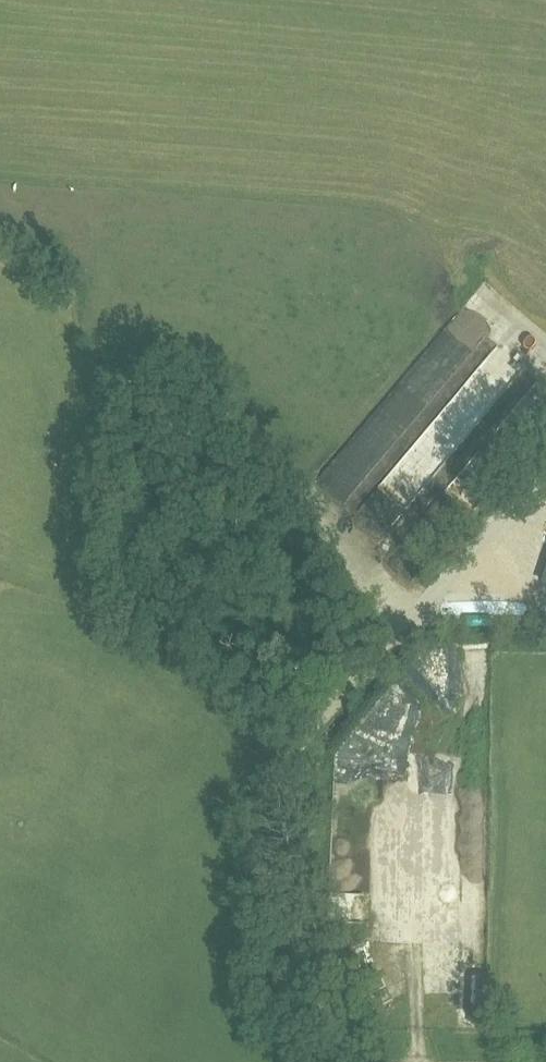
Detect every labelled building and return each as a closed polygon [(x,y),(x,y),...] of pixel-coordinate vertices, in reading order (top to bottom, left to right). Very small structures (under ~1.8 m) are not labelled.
[(351,958),(348,959),(351,963),(355,970),(360,967),(354,956),(351,958)] [(382,977),(361,987),(366,997),(387,987),(382,977)]
